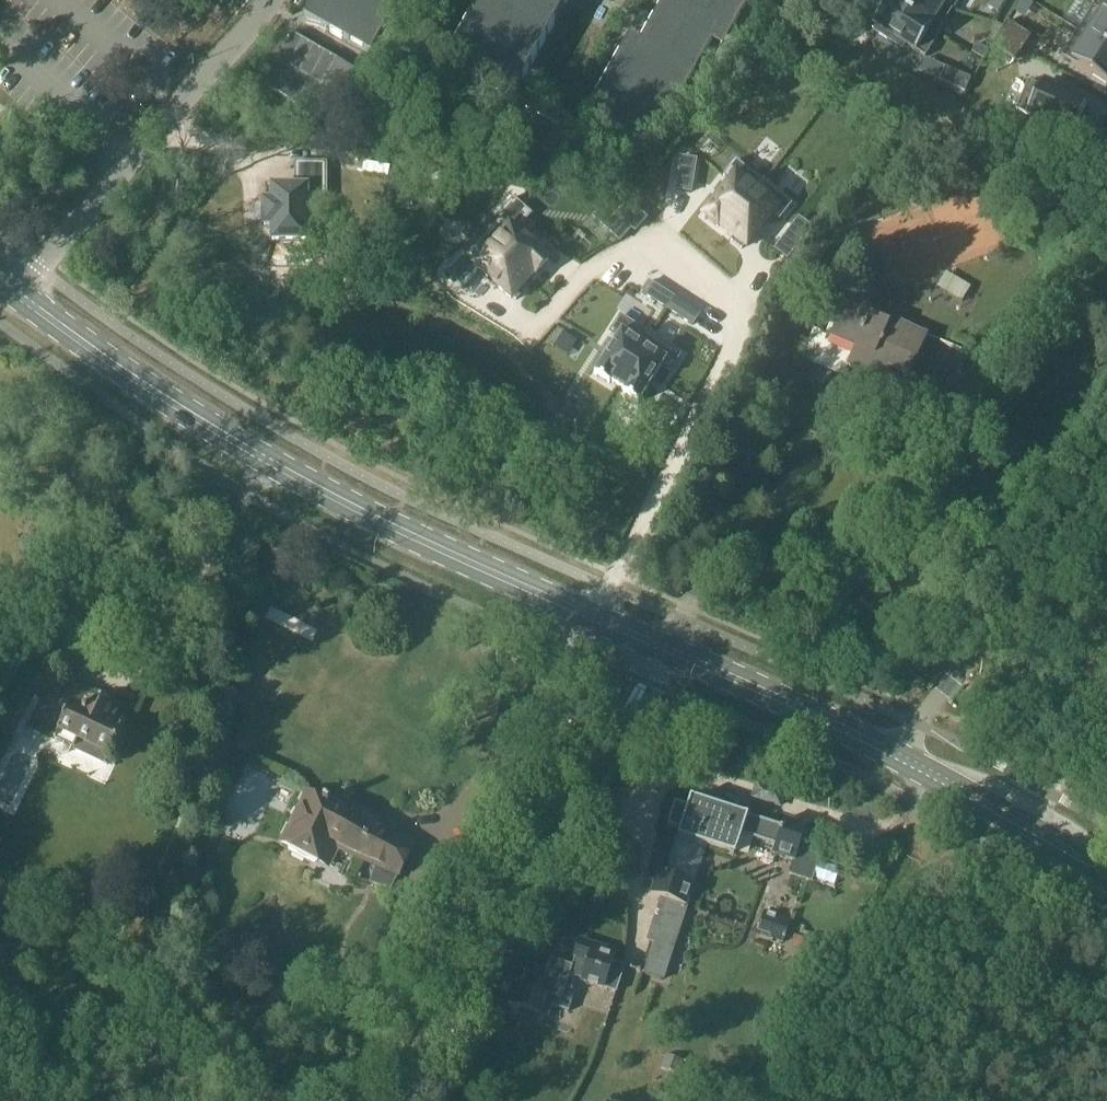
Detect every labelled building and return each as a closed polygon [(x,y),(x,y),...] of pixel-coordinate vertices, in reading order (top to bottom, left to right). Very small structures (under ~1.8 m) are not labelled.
[(305,16),(371,53),(401,0),(314,0),(305,16)] [(492,5),(483,0),(480,0),(446,63),(512,99),(567,0),(495,0),(492,5)] [(632,52),(621,46),(587,108),(653,145),(721,22),(732,28),(748,0),(661,0),(632,52)] [(873,23),(877,26),(875,30),(888,39),(891,34),(926,57),(941,33),(939,31),(938,33),(889,2),(890,0),(888,0),(873,23)] [(889,2),(938,33),(939,31),(953,9),(944,3),(943,5),(936,0),(890,0),(889,2)] [(943,5),(944,3),(953,9),(959,0),(936,0),(943,5)] [(1078,30),(1106,48),(1106,0),(1097,0),(1078,30)] [(1008,21),(1000,33),(1024,47),(1031,35),(1008,21)] [(1062,55),(1106,83),(1106,48),(1078,30),(1062,55)] [(1000,33),(993,45),(1017,59),(1024,47),(1000,33)] [(286,39),(257,90),(325,127),(339,102),(316,89),(330,63),(286,39)] [(978,43),(972,52),(985,59),(990,51),(978,43)] [(946,67),(940,80),(966,91),(971,78),(946,67)] [(1029,80),(1017,109),(1060,128),(1059,131),(1062,132),(1063,130),(1074,134),(1077,127),(1082,129),(1088,115),(1084,113),(1087,106),(1056,92),(1058,88),(1044,82),(1042,86),(1029,80)] [(681,158),(677,187),(691,190),(696,160),(681,158)] [(736,160),(723,176),(731,182),(704,216),(719,227),(720,225),(726,230),(764,182),(736,160)] [(273,240),(306,240),(306,197),(326,197),(326,162),(296,162),(296,187),(273,187),(273,202),(265,202),(265,225),(273,225),(273,240)] [(793,205),(764,182),(726,230),(734,236),(731,240),(742,249),(745,245),(747,247),(772,215),(780,221),(793,205)] [(612,210),(624,220),(612,234),(621,241),(634,227),(637,231),(649,217),(625,195),(612,210)] [(513,196),(496,216),(500,219),(483,238),(528,279),(534,273),(536,274),(548,261),(516,232),(533,214),(513,196)] [(809,237),(798,228),(779,252),(790,261),(809,237)] [(445,271),(465,289),(481,271),(511,298),(528,279),(483,238),(467,256),(463,252),(445,271)] [(643,297),(669,313),(677,300),(652,284),(643,297)] [(866,313),(873,297),(852,288),(834,330),(829,328),(826,334),(814,329),(801,358),(844,377),(848,368),(883,383),(889,370),(909,379),(929,335),(892,318),(889,324),(866,313)] [(677,300),(669,313),(694,329),(702,316),(677,300)] [(621,340),(597,377),(612,387),(614,384),(621,389),(654,337),(624,318),(613,335),(621,340)] [(578,341),(564,332),(555,346),(569,355),(578,341)] [(654,337),(621,389),(628,393),(626,396),(641,406),(665,368),(673,373),(684,356),(654,337)] [(28,686),(27,687),(28,687),(33,690),(34,691),(42,694),(43,695),(58,666),(42,658),(28,685),(28,686)] [(79,686),(54,739),(57,740),(54,746),(57,752),(62,755),(68,753),(71,747),(74,748),(109,765),(112,759),(115,754),(117,755),(126,736),(124,735),(126,730),(113,724),(122,706),(110,701),(111,699),(98,693),(97,695),(79,686)] [(306,790),(278,844),(330,871),(340,853),(375,868),(397,877),(400,878),(416,844),(365,816),(328,796),(326,800),(306,790)] [(674,806),(668,823),(670,828),(679,831),(677,838),(705,847),(714,850),(736,856),(738,851),(749,855),(754,840),(775,847),(772,855),(793,862),(789,874),(812,882),(820,857),(799,851),(807,827),(784,820),(781,829),(714,806),(696,800),(694,799),(689,801),(688,806),(679,803),(674,806)] [(654,943),(644,973),(662,979),(686,906),(693,884),(705,847),(677,838),(665,875),(658,873),(657,877),(655,876),(654,878),(656,879),(653,889),(651,889),(650,890),(652,891),(651,895),(661,898),(647,940),(654,943)] [(910,884),(904,895),(914,901),(921,890),(910,884)] [(760,929),(760,930),(772,934),(771,937),(784,942),(789,929),(792,919),(767,910),(760,929)] [(509,999),(508,1003),(512,1005),(521,1008),(540,1013),(545,1015),(549,1017),(553,1006),(570,1011),(576,992),(577,990),(573,989),(577,978),(577,977),(583,979),(582,981),(617,992),(626,965),(623,964),(623,965),(614,962),(617,952),(579,940),(574,956),(576,957),(573,965),(564,962),(559,960),(551,958),(545,977),(541,991),(536,989),(515,982),(513,986),(509,999)]
